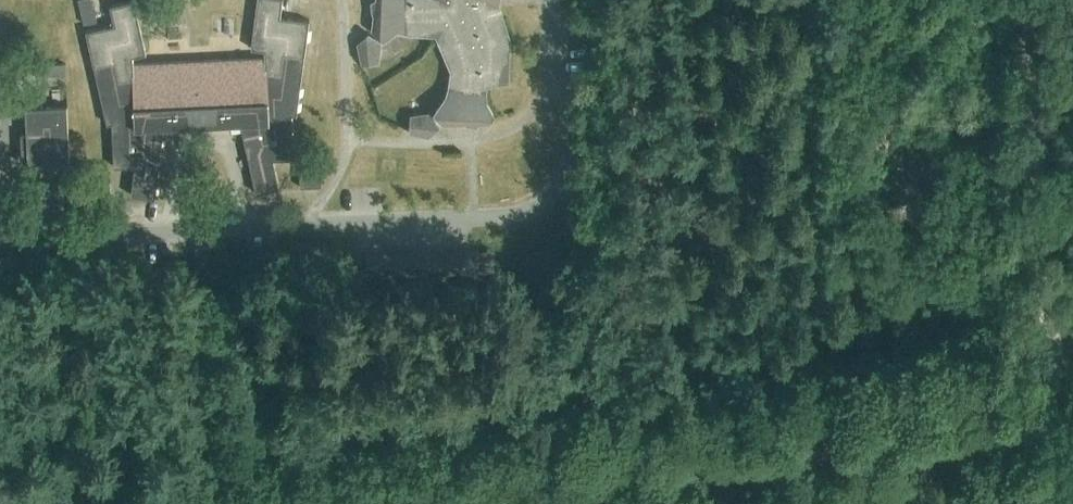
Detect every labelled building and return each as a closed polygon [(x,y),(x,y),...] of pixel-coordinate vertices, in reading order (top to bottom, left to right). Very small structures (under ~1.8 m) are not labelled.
[(101,19),(98,0),(86,0),(90,21),(101,19)] [(223,60),(199,61),(201,115),(238,113),(256,194),(279,188),(273,160),(293,159),(292,115),(296,115),(309,22),(280,18),(282,0),(258,0),(251,50),(264,52),(264,58),(223,60)] [(371,2),(372,13),(374,14),(372,29),(384,39),(398,30),(407,34),(436,35),(450,70),(445,96),(434,111),(436,114),(442,124),(466,123),(466,124),(477,127),(480,123),(488,123),(493,117),(496,114),(487,100),(487,92),(488,85),(509,81),(511,55),(511,39),(500,4),(500,0),(374,0),(371,2)] [(199,61),(135,64),(135,58),(148,55),(136,1),(112,7),(116,26),(86,33),(107,124),(112,123),(114,167),(135,166),(131,195),(155,198),(165,116),(201,115),(199,61)] [(382,43),(369,33),(357,44),(361,64),(379,63),(382,43)] [(69,162),(67,105),(25,107),(26,134),(22,134),(23,154),(27,153),(28,164),(69,162)] [(409,133),(428,137),(440,127),(431,112),(411,114),(409,133)]
